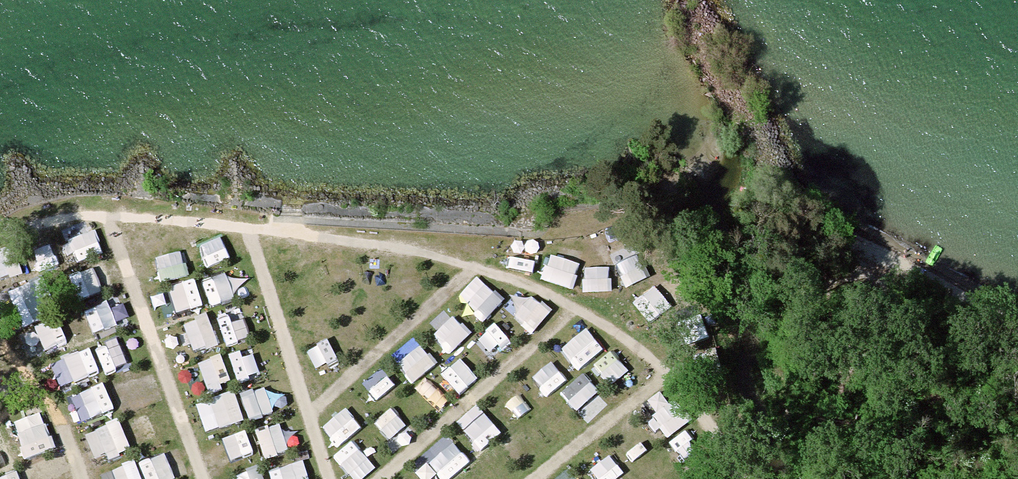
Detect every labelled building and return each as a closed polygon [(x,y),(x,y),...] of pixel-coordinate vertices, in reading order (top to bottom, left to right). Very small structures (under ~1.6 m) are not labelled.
[(81,256),(105,244),(95,225),(71,237),(81,256)] [(212,262),(234,255),(227,233),(205,240),(212,262)] [(182,246),(155,256),(164,280),(191,270),(182,246)] [(627,281),(648,277),(642,253),(622,257),(627,281)] [(552,257),(549,282),(581,286),(584,260),(552,257)] [(99,265),(75,272),(81,296),(106,290),(99,265)] [(604,287),(608,268),(593,266),(589,284),(604,287)] [(231,270),(208,279),(216,301),(240,292),(231,270)] [(198,275),(171,285),(181,311),(208,301),(198,275)] [(46,276),(19,282),(29,323),(56,316),(46,276)] [(658,281),(634,295),(649,320),(673,305),(658,281)] [(483,282),(470,308),(492,319),(505,293),(483,282)] [(535,292),(517,315),(536,330),(554,308),(535,292)] [(88,306),(95,331),(130,321),(122,296),(88,306)] [(219,312),(230,343),(253,334),(241,303),(219,312)] [(188,320),(197,350),(222,342),(213,312),(188,320)] [(451,349),(473,333),(460,315),(439,330),(451,349)] [(39,323),(45,345),(65,339),(60,317),(39,323)] [(109,371),(133,360),(121,334),(97,345),(109,371)] [(64,386),(103,368),(92,343),(53,361),(64,386)] [(424,343),(402,361),(417,378),(439,360),(424,343)] [(242,380),(264,373),(254,345),(232,352),(242,380)] [(598,364),(615,380),(632,363),(615,347),(598,364)] [(188,363),(197,390),(225,381),(220,368),(230,365),(226,351),(188,363)] [(554,356),(535,373),(551,391),(570,374),(554,356)] [(564,388),(590,419),(612,402),(586,370),(564,388)] [(495,391),(522,419),(538,403),(511,375),(495,391)] [(108,379),(74,391),(84,418),(118,406),(108,379)] [(251,416),(275,412),(271,385),(246,389),(251,416)] [(200,398),(206,427),(246,419),(241,390),(200,398)] [(671,401),(651,420),(668,438),(688,419),(671,401)] [(376,421),(401,442),(416,425),(392,403),(376,421)] [(354,406),(325,418),(335,443),(365,430),(354,406)] [(48,417),(21,428),(31,454),(58,443),(48,417)] [(102,425),(108,450),(131,444),(125,420),(102,425)] [(267,456),(292,448),(284,421),(259,429),(267,456)] [(251,426),(227,435),(235,458),(259,450),(251,426)] [(680,462),(706,444),(693,426),(667,444),(680,462)] [(367,477),(386,459),(361,432),(342,449),(367,477)] [(428,458),(445,478),(471,459),(453,437),(428,458)] [(14,462),(10,449),(0,452),(0,466),(14,462)] [(179,477),(172,450),(145,457),(150,478),(172,478),(179,477)] [(593,465),(604,478),(614,478),(627,468),(613,450),(593,465)] [(34,478),(40,478),(57,474),(52,458),(29,465),(34,478)] [(106,478),(145,478),(139,459),(103,469),(106,478)] [(298,460),(273,467),(276,478),(303,478),(298,460)] [(265,465),(241,471),(242,478),(268,478),(265,465)] [(568,466),(551,478),(578,478),(568,466)] [(0,476),(0,478),(25,478),(20,467),(0,476)]
